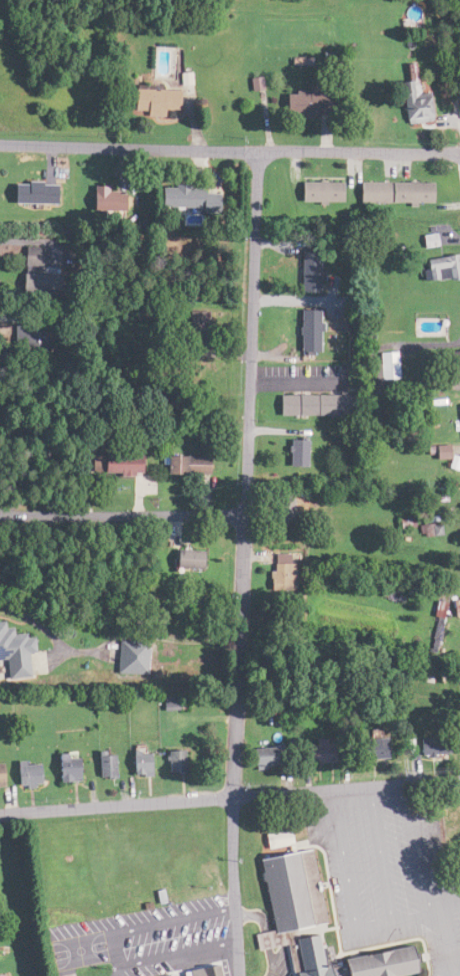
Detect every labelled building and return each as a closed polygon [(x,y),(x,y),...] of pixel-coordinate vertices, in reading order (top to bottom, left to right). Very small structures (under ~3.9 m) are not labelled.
[(401,79),(406,121),(431,118),(427,91),(416,92),(413,63),(405,64),(407,78),(401,79)] [(281,87),(280,114),(324,116),(325,89),(281,87)] [(174,89),(126,89),(126,115),(174,115),(174,89)] [(338,202),(338,181),(296,181),(296,202),(338,202)] [(5,204),(50,204),(50,182),(5,182),(5,204)] [(431,182),(356,182),(356,202),(431,202),(431,182)] [(84,210),(118,210),(118,186),(84,186),(84,210)] [(215,187),(154,187),(154,210),(215,210),(215,187)] [(35,267),(35,248),(17,248),(17,267),(35,267)] [(297,292),(319,292),(319,250),(297,250),(297,292)] [(420,258),(421,280),(459,279),(459,256),(420,258)] [(13,290),(37,293),(39,275),(15,273),(13,290)] [(317,309),(295,309),(295,351),(317,351),(317,309)] [(447,382),(459,381),(459,350),(444,352),(447,382)] [(395,379),(395,353),(372,353),(372,379),(395,379)] [(273,415),(341,415),(341,396),(273,396),(273,415)] [(303,439),(284,439),(284,466),(303,466),(303,439)] [(86,455),(86,475),(134,475),(134,455),(86,455)] [(157,475),(203,475),(203,456),(157,456),(157,475)] [(290,497),(274,497),(274,523),(290,523),(290,497)] [(199,551),(169,551),(169,569),(199,569),(199,551)] [(267,590),(292,590),(292,554),(267,554),(267,590)] [(1,680),(25,676),(22,652),(27,652),(23,630),(0,634),(0,674),(1,680)] [(144,674),(144,641),(114,641),(114,674),(144,674)] [(158,711),(173,709),(172,696),(157,698),(158,711)] [(446,754),(446,735),(416,735),(416,754),(446,754)] [(386,738),(355,738),(355,760),(386,760),(386,738)] [(302,740),(302,763),(327,763),(327,740),(302,740)] [(276,748),(248,748),(248,767),(276,767),(276,748)] [(127,750),(127,776),(147,776),(147,750),(127,750)] [(161,750),(161,773),(180,773),(180,750),(161,750)] [(53,754),(53,782),(73,782),(73,754),(53,754)] [(94,778),(111,778),(111,754),(94,754),(94,778)] [(14,787),(38,787),(38,762),(14,762),(14,787)] [(307,848),(289,851),(285,829),(259,833),(263,857),(254,859),(265,931),(248,934),(251,950),(286,944),(291,975),(320,975),(313,931),(320,930),(307,848)] [(411,946),(333,959),(336,975),(397,975),(415,973),(411,946)]
